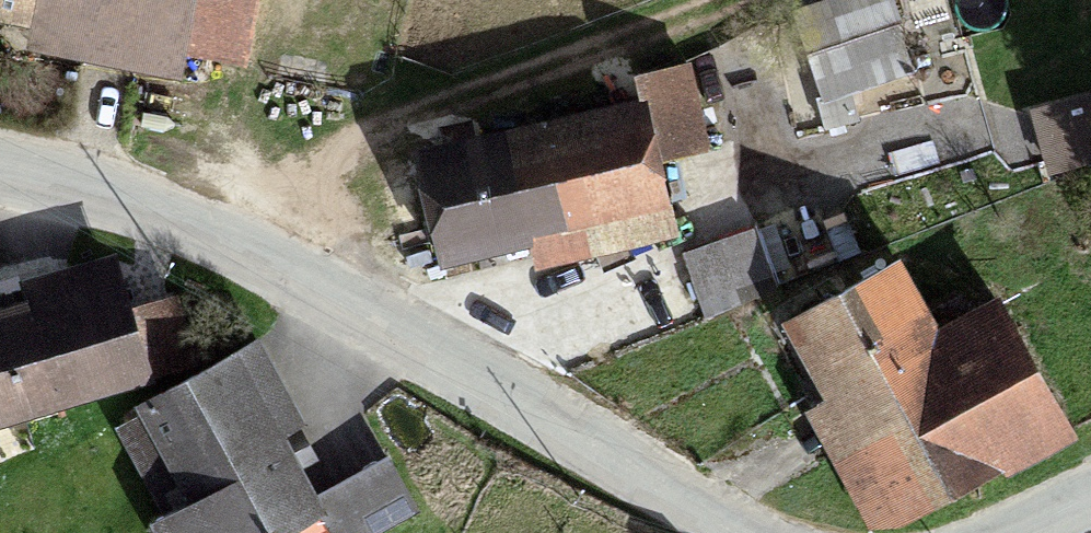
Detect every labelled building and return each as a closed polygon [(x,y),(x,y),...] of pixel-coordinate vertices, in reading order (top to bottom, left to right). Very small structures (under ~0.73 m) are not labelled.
[(219,59),(227,0),(0,0),(0,28),(219,59)] [(890,0),(843,0),(795,15),(823,100),(913,71),(890,0)] [(632,77),(638,102),(648,150),(701,138),(685,65),(632,77)] [(1030,114),(1047,174),(1090,162),(1090,97),(1030,114)] [(638,102),(415,151),(437,249),(524,230),(531,261),(666,230),(648,150),(638,102)] [(752,230),(687,253),(709,314),(774,290),(752,230)] [(0,308),(0,413),(136,371),(101,260),(21,285),(26,300),(0,308)] [(812,408),(860,514),(1063,422),(1006,298),(931,332),(901,265),(787,317),(826,401),(812,408)] [(247,341),(118,401),(168,509),(159,513),(168,532),(238,532),(304,502),(266,422),(282,415),(247,341)]
